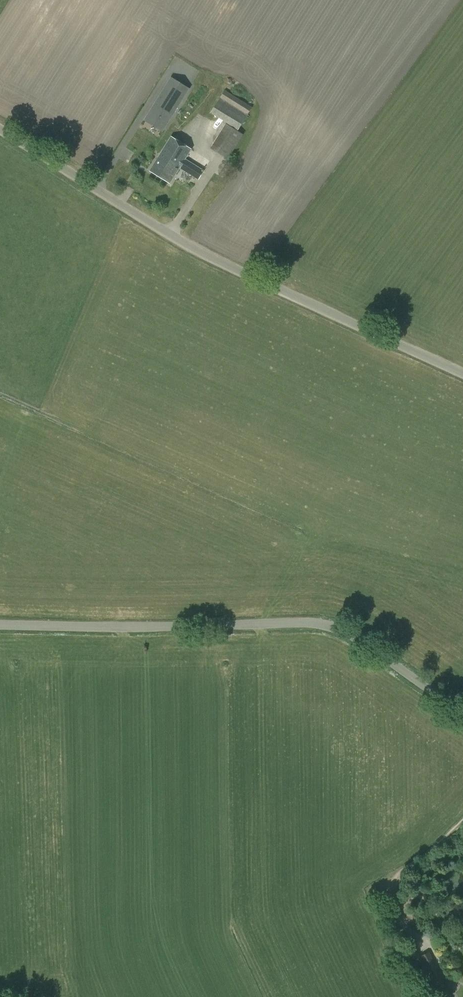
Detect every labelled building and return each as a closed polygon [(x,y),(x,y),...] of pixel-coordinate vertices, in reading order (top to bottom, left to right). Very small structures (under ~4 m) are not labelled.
[(149,112),(168,124),(190,89),(171,77),(149,112)] [(210,114),(225,124),(237,131),(252,108),(224,91),(210,114)] [(237,131),(225,124),(210,149),(228,160),(243,135),(237,131)] [(180,153),(186,157),(191,149),(171,137),(150,171),(161,178),(169,164),(170,165),(173,159),(175,160),(180,153)] [(185,159),(186,157),(180,153),(175,160),(173,159),(170,165),(169,164),(161,178),(170,183),(180,168),(198,180),(204,170),(185,159)]
